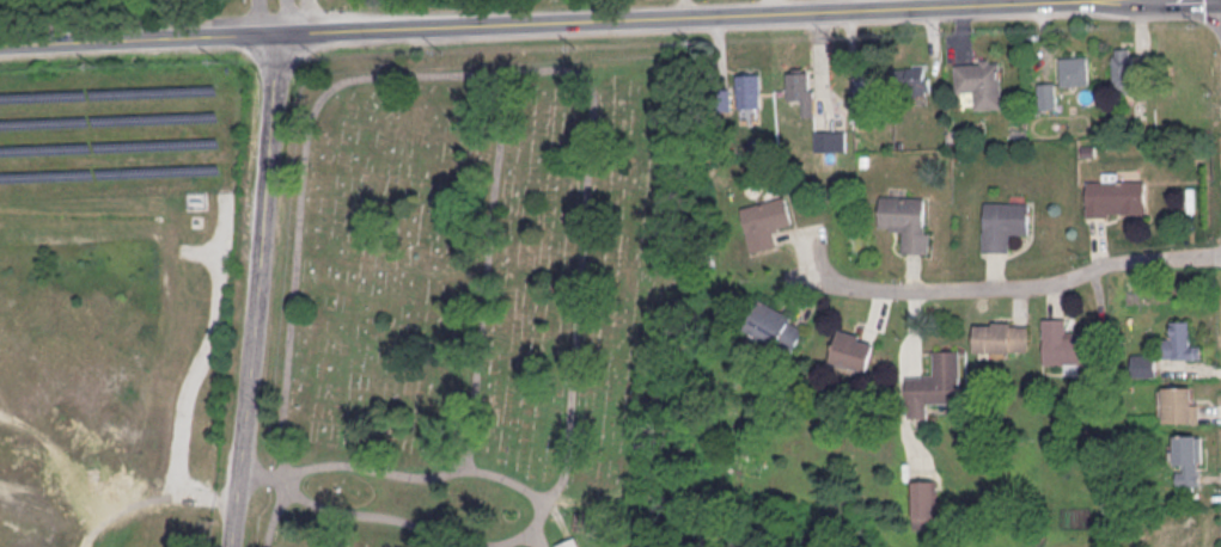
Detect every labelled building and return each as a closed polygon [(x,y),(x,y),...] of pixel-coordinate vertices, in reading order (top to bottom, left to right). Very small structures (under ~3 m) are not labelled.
[(1138,91),(1138,48),(1113,48),(1113,91),(1138,91)] [(1061,57),(1061,85),(1089,85),(1089,57),(1061,57)] [(1002,108),(1001,59),(955,60),(956,95),(975,95),(976,108),(1002,108)] [(927,94),(927,66),(901,66),(901,94),(927,94)] [(882,91),(882,70),(855,70),(855,91),(882,91)] [(787,72),(788,101),(802,101),(802,115),(815,115),(814,71),(787,72)] [(761,107),(761,73),(737,73),(737,107),(761,107)] [(1055,82),(1039,82),(1039,109),(1055,109),(1055,82)] [(814,151),(845,151),(845,130),(814,130),(814,151)] [(1119,180),(1119,172),(1101,172),(1101,181),(1086,181),(1086,216),(1146,216),(1146,180),(1119,180)] [(881,229),(904,229),(904,253),(931,253),(931,195),(881,195),(881,229)] [(751,251),(777,245),(774,230),(794,226),(787,196),(740,207),(751,251)] [(983,251),(1011,252),(1012,238),(1030,238),(1031,202),(983,202),(983,251)] [(744,330),(793,353),(807,322),(759,299),(744,330)] [(1071,317),(1042,317),(1042,364),(1064,364),(1064,371),(1086,371),(1086,330),(1071,330),(1071,317)] [(1189,320),(1169,320),(1169,358),(1201,358),(1201,344),(1190,344),(1189,320)] [(974,355),(1028,355),(1028,321),(974,321),(974,355)] [(876,338),(838,329),(830,363),(868,372),(876,338)] [(906,375),(907,417),(931,417),(931,403),(961,403),(961,350),(934,350),(934,375),(906,375)] [(1197,386),(1160,386),(1160,421),(1197,421),(1197,386)] [(1201,474),(1201,434),(1174,434),(1174,474),(1201,474)] [(913,480),(913,527),(937,527),(937,480),(913,480)] [(592,529),(592,512),(575,512),(575,529),(592,529)]
